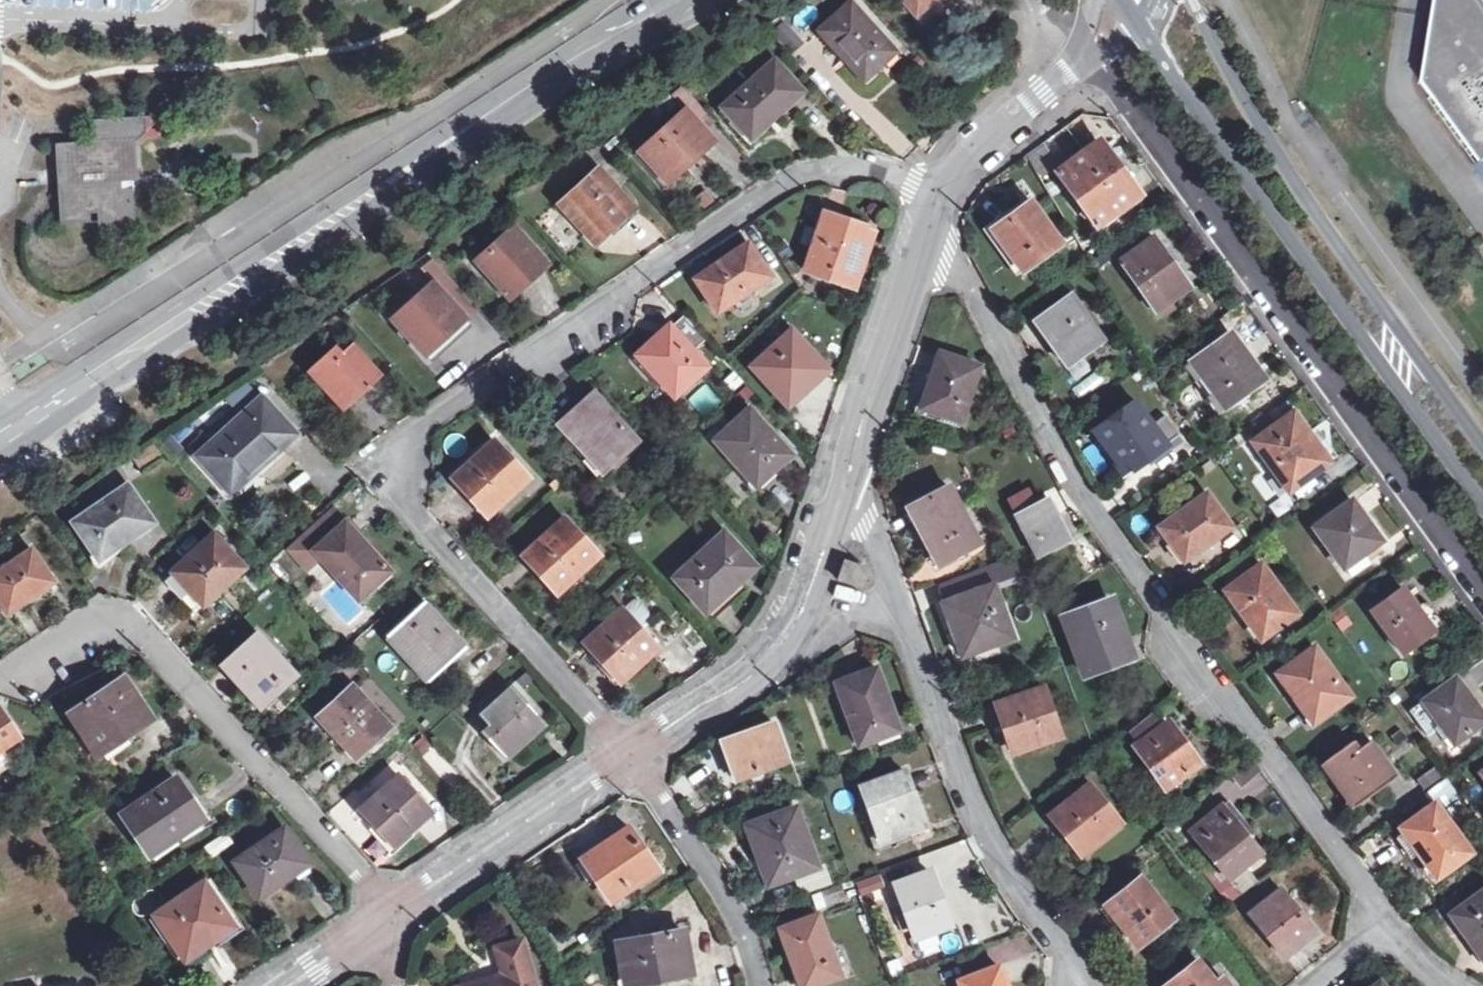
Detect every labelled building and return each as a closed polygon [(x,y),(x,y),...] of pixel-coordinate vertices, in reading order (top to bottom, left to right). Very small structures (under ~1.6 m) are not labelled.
[(914,9),(923,20),(945,1),(945,0),(906,0),(914,9)] [(1427,83),(1482,161),(1482,0),(1440,0),(1427,83)] [(820,30),(844,58),(848,55),(868,77),(875,85),(896,51),(851,2),(820,30)] [(720,109),(751,145),(771,126),(776,121),(773,117),(802,91),(774,60),(720,109)] [(685,107),(701,125),(710,118),(683,87),(674,94),(685,107)] [(713,138),(701,125),(685,107),(635,154),(666,188),(684,170),(693,163),(690,159),(713,138)] [(144,138),(157,137),(157,117),(144,118),(144,138)] [(115,179),(132,178),(134,178),(132,142),(139,136),(138,120),(91,122),(92,144),(58,146),(60,177),(62,222),(87,220),(86,206),(99,205),(101,226),(133,224),(131,192),(116,192),(115,179)] [(1092,222),(1132,192),(1112,164),(1094,139),(1054,170),(1092,222)] [(586,154),(599,169),(617,189),(630,178),(599,143),(586,154)] [(561,204),(573,217),(577,212),(598,235),(614,221),(631,205),(617,189),(599,169),(561,204)] [(133,191),(132,178),(115,179),(116,192),(131,192),(133,191)] [(1024,273),(1062,245),(1033,203),(1013,218),(994,232),(1024,273)] [(577,212),(573,217),(593,240),(598,235),(577,212)] [(824,212),(806,267),(852,283),(859,265),(865,246),(861,244),(867,226),(824,212)] [(546,262),(515,228),(480,258),(511,293),(528,279),(546,262)] [(1158,311),(1191,287),(1173,262),(1155,236),(1121,260),(1158,311)] [(738,255),(752,246),(748,240),(719,260),(722,265),(738,255)] [(770,274),(752,246),(738,255),(722,265),(719,260),(696,275),(718,309),(770,274)] [(466,317),(433,280),(393,316),(426,354),(447,335),(466,317)] [(1047,338),(1060,356),(1075,346),(1082,356),(1104,341),(1072,295),(1036,321),(1047,338)] [(671,326),(669,325),(656,336),(638,353),(676,394),(707,365),(693,349),(705,339),(683,314),(671,326)] [(785,324),(780,319),(773,326),(778,331),(785,324)] [(755,362),(782,392),(787,387),(796,396),(819,375),(826,369),(790,330),(755,362)] [(1226,408),(1265,380),(1247,356),(1231,334),(1193,362),(1226,408)] [(309,367),(337,400),(343,394),(352,403),(368,389),(383,375),(353,342),(341,352),(335,345),(309,367)] [(1068,366),(1082,356),(1075,346),(1060,356),(1068,366)] [(923,407),(961,420),(978,365),(941,352),(932,380),(923,407)] [(636,439),(593,392),(578,406),(561,421),(604,469),(636,439)] [(343,394),(337,400),(346,409),(352,403),(343,394)] [(199,455),(227,486),(251,465),(256,470),(282,446),(296,433),(263,396),(199,455)] [(716,438),(753,478),(769,464),(773,469),(781,462),(791,452),(750,407),(716,438)] [(1111,449),(1122,465),(1131,459),(1136,467),(1153,455),(1145,444),(1153,438),(1136,413),(1124,421),(1119,413),(1097,429),(1111,449)] [(1253,442),(1282,481),(1289,492),(1309,478),(1322,468),(1311,452),(1319,447),(1294,413),(1253,442)] [(1145,444),(1153,455),(1161,450),(1153,438),(1145,444)] [(528,477),(495,440),(456,475),(472,492),(490,511),(528,477)] [(1311,452),(1322,468),(1330,463),(1319,447),(1311,452)] [(1131,459),(1122,465),(1127,473),(1136,467),(1131,459)] [(769,464),(753,478),(757,483),(773,469),(769,464)] [(102,481),(112,496),(127,485),(117,471),(102,481)] [(129,484),(127,485),(112,496),(75,521),(100,558),(111,550),(154,521),(129,484)] [(940,562),(977,542),(948,486),(911,507),(926,536),(940,562)] [(1014,511),(1037,498),(1029,486),(1007,499),(1014,511)] [(1184,535),(1172,543),(1184,561),(1232,528),(1207,493),(1172,518),(1184,535)] [(1038,556),(1069,539),(1057,516),(1048,500),(1017,516),(1038,556)] [(1352,500),(1315,527),(1344,567),(1379,543),(1362,520),(1365,518),(1352,500)] [(331,507),(310,528),(322,543),(314,550),(317,554),(359,598),(390,570),(364,542),(331,507)] [(526,552),(539,567),(541,566),(545,570),(561,588),(599,553),(566,517),(526,552)] [(1184,535),(1172,518),(1160,526),(1164,533),(1172,543),(1184,535)] [(322,543),(310,528),(288,548),(305,566),(317,554),(314,550),(322,543)] [(675,567),(679,572),(676,575),(707,609),(739,581),(757,565),(726,531),(695,558),(690,553),(675,567)] [(245,566),(215,533),(174,570),(194,592),(205,603),(245,566)] [(7,609),(29,594),(32,596),(43,588),(55,580),(33,548),(0,569),(0,598),(7,609)] [(840,579),(858,584),(863,566),(846,560),(840,579)] [(321,561),(308,572),(321,587),(334,576),(321,561)] [(1261,638),(1296,613),(1261,564),(1225,590),(1238,608),(1261,638)] [(964,647),(992,637),(995,645),(1013,638),(994,584),(944,603),(948,617),(952,628),(948,629),(953,645),(962,642),(964,647)] [(1401,591),(1372,611),(1403,653),(1436,629),(1426,616),(1420,607),(1416,611),(1401,591)] [(636,599),(625,609),(644,630),(650,625),(646,620),(650,616),(651,611),(641,600),(636,599)] [(1089,673),(1133,656),(1119,621),(1110,599),(1066,616),(1089,673)] [(389,633),(418,665),(424,659),(436,673),(466,645),(445,623),(425,600),(389,633)] [(625,609),(624,608),(586,641),(602,659),(621,679),(658,645),(644,630),(625,609)] [(294,671),(258,631),(223,664),(247,691),(259,704),(294,671)] [(1313,722),(1349,696),(1315,648),(1278,674),(1293,695),(1313,722)] [(430,678),(436,673),(424,659),(418,665),(430,678)] [(862,744),(900,730),(886,692),(877,667),(838,681),(862,744)] [(98,754),(153,718),(140,697),(126,677),(71,713),(98,754)] [(1472,697),(1463,685),(1458,677),(1411,710),(1429,734),(1442,725),(1455,743),(1482,722),(1482,718),(1469,699),(1472,697)] [(520,740),(535,727),(531,722),(540,714),(511,683),(479,713),(488,723),(481,729),(505,754),(520,740)] [(391,725),(353,684),(320,714),(349,745),(358,755),(391,725)] [(1013,752),(1061,736),(1044,688),(996,704),(1005,727),(1013,752)] [(20,736),(0,706),(0,749),(20,736)] [(1145,741),(1167,725),(1157,711),(1136,727),(1145,741)] [(531,722),(535,727),(544,719),(540,714),(531,722)] [(1136,747),(1165,786),(1183,775),(1200,763),(1184,741),(1171,722),(1167,725),(1145,741),(1136,747)] [(737,779),(788,760),(776,723),(724,743),(731,762),(737,779)] [(1337,781),(1349,796),(1357,791),(1363,800),(1374,793),(1368,784),(1390,769),(1370,741),(1360,747),(1355,741),(1324,763),(1337,781)] [(400,763),(393,755),(380,766),(387,774),(400,763)] [(1241,804),(1269,783),(1254,761),(1225,782),(1241,804)] [(1368,784),(1374,793),(1396,777),(1390,769),(1368,784)] [(882,840),(927,825),(917,797),(907,770),(863,786),(882,840)] [(363,808),(376,823),(380,820),(399,840),(431,810),(401,774),(363,808)] [(1188,782),(1183,775),(1165,786),(1171,794),(1188,782)] [(152,854),(204,819),(190,798),(177,778),(124,813),(152,854)] [(1081,852),(1119,822),(1090,785),(1051,816),(1062,829),(1081,852)] [(1357,791),(1349,796),(1355,806),(1363,800),(1357,791)] [(1437,877),(1471,853),(1436,804),(1402,828),(1416,847),(1437,877)] [(1229,876),(1259,851),(1240,828),(1223,806),(1191,830),(1229,876)] [(758,847),(764,863),(770,861),(777,879),(794,872),(790,859),(810,852),(795,809),(750,825),(758,847)] [(284,879),(308,862),(284,827),(235,861),(259,896),(284,879)] [(611,899),(656,868),(628,827),(583,858),(611,899)] [(815,865),(810,852),(790,859),(794,872),(815,865)] [(770,861),(764,863),(770,881),(777,879),(770,861)] [(801,894),(831,884),(826,870),(796,880),(801,894)] [(915,935),(951,922),(941,895),(932,872),(898,885),(915,935)] [(879,875),(854,882),(858,896),(883,889),(879,875)] [(1139,944),(1172,918),(1141,878),(1108,904),(1124,924),(1139,944)] [(158,914),(184,953),(232,921),(206,882),(158,914)] [(1286,957),(1317,932),(1297,907),(1281,887),(1249,912),(1286,957)] [(1454,912),(1461,922),(1472,938),(1477,935),(1482,943),(1482,891),(1454,912)] [(841,974),(818,914),(781,928),(792,956),(803,985),(809,985),(841,974)] [(239,932),(232,921),(184,953),(191,964),(215,948),(239,932)] [(629,983),(687,973),(684,952),(680,931),(623,942),(629,983)] [(1027,936),(997,946),(1002,962),(1032,953),(1027,936)] [(463,985),(536,985),(523,939),(496,947),(504,974),(463,985)] [(1166,985),(1227,985),(1221,978),(1215,983),(1198,961),(1166,985)] [(998,966),(960,980),(962,985),(1006,985),(998,966)]
